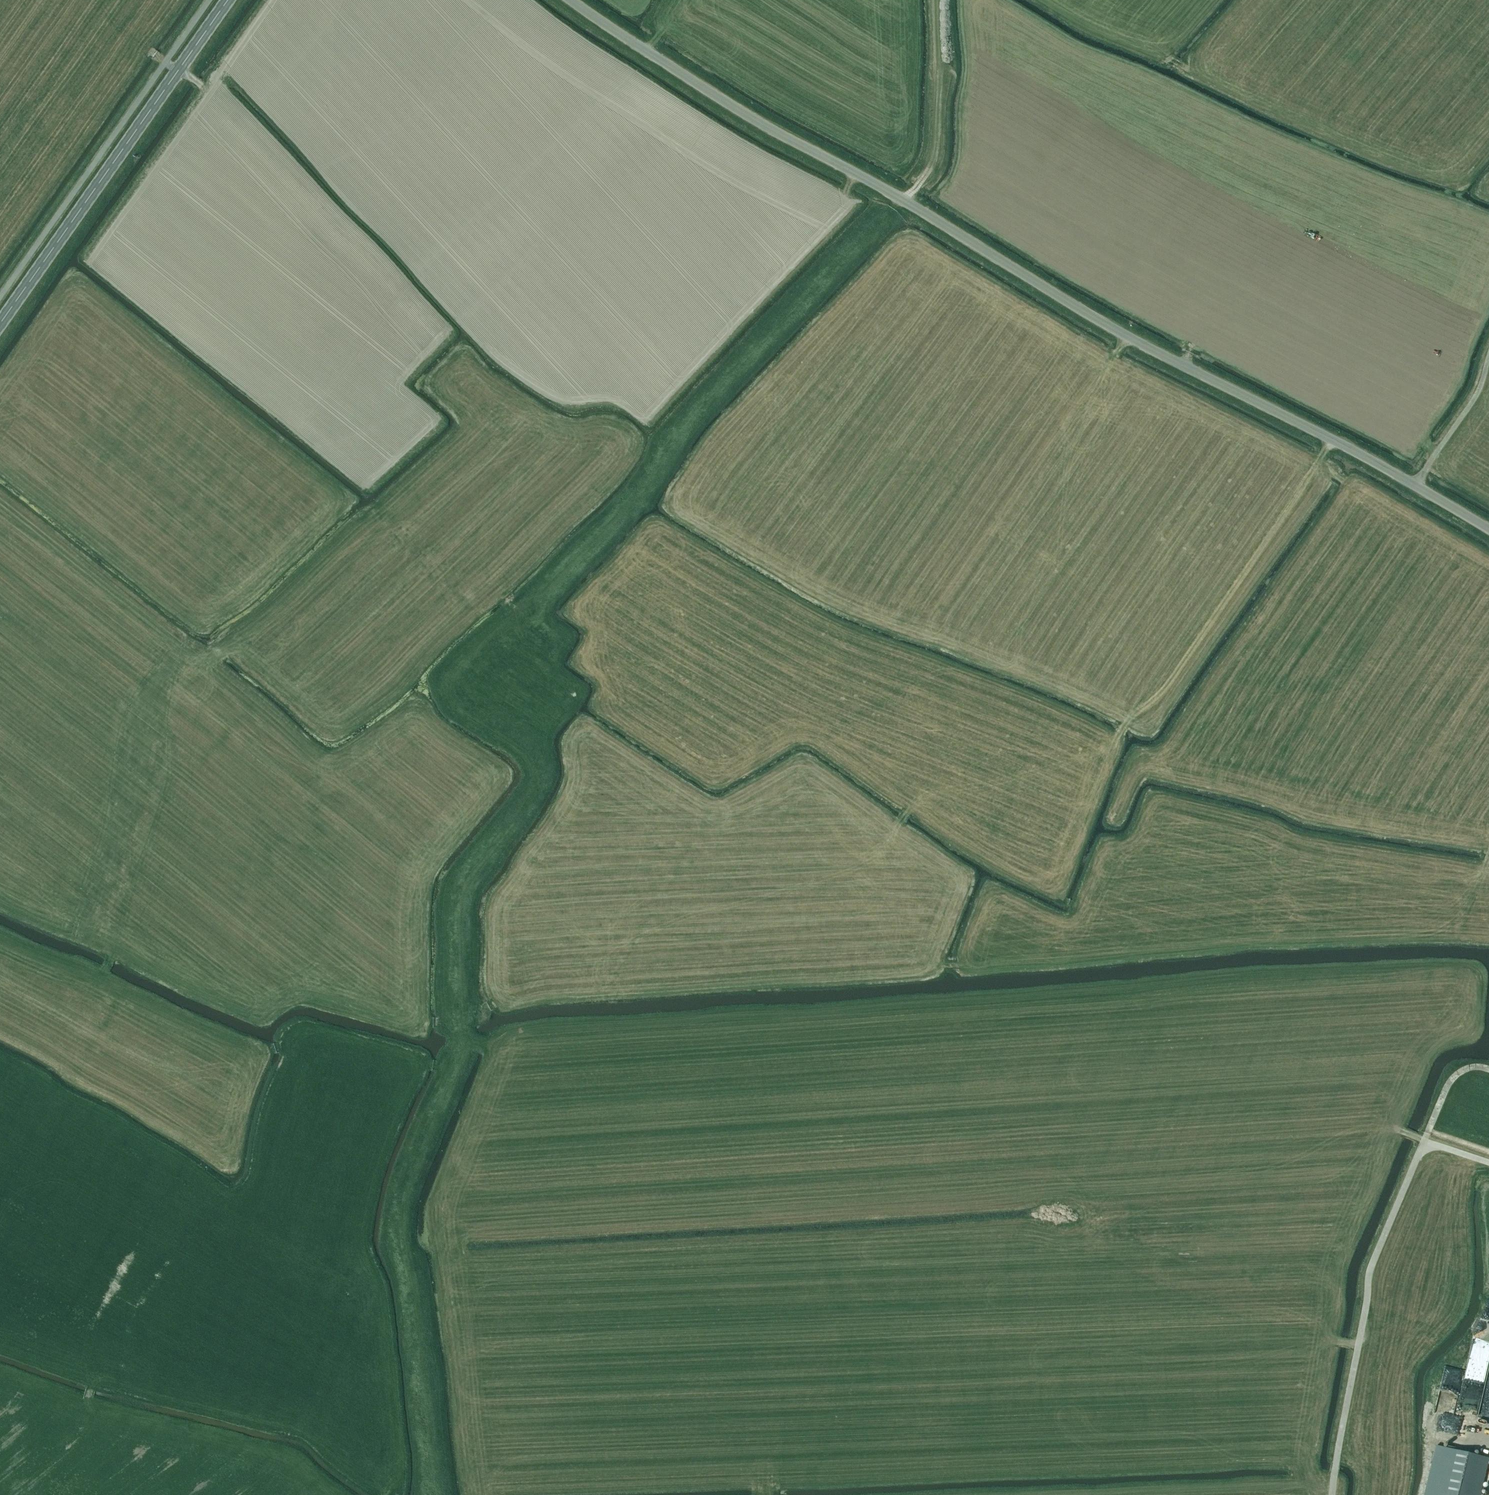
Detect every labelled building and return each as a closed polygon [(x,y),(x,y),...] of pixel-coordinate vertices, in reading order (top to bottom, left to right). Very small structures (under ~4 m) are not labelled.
[(1488,1423),(1488,1374),(1472,1370),(1461,1414),(1482,1419),(1481,1421),(1488,1423)] [(1459,1399),(1460,1395),(1450,1393),(1447,1409),(1461,1411),(1463,1400),(1459,1399)] [(1436,1446),(1425,1494),(1480,1494),(1488,1459),(1436,1446)]
